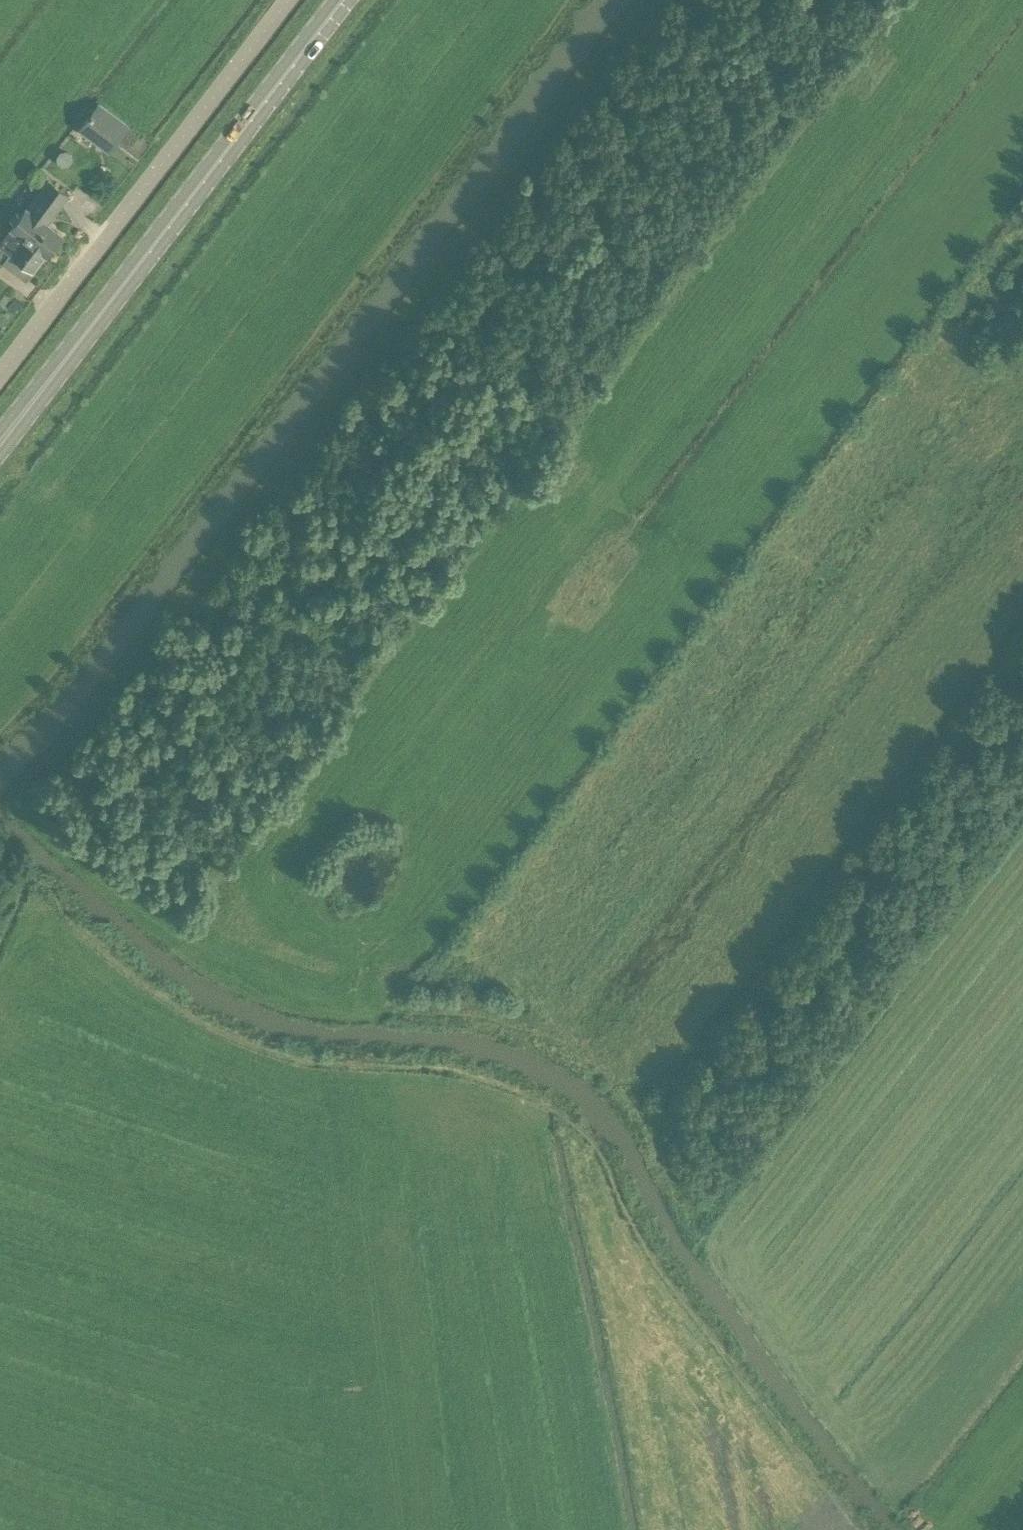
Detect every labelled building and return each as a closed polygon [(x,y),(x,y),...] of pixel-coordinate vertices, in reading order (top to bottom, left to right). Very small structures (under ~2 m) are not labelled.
[(98,102),(79,126),(109,148),(127,124),(98,102)] [(26,205),(8,228),(10,229),(45,255),(45,256),(62,234),(47,222),(68,195),(47,179),(27,206),(26,205)] [(10,229),(0,242),(0,247),(9,254),(3,262),(26,280),(32,272),(45,255),(10,229)]
